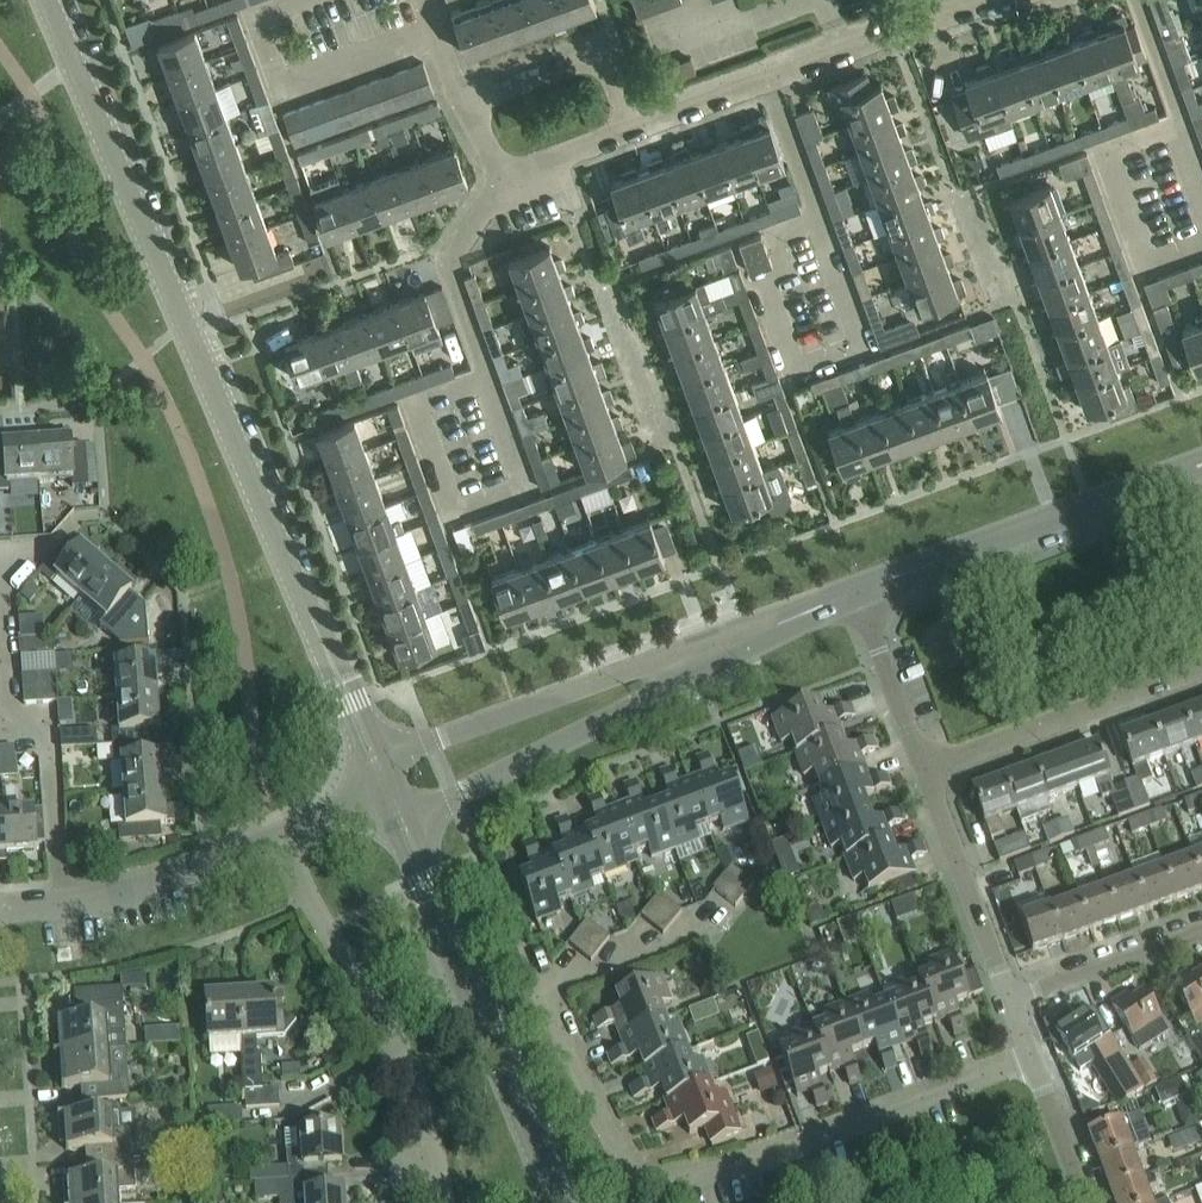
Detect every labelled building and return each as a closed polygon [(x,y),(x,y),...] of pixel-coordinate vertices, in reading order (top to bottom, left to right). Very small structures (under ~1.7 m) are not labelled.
[(235,6),(240,4),(238,0),(220,0),(208,4),(212,15),(235,6)] [(593,0),(497,0),(492,2),(492,0),(477,0),(476,0),(478,7),(462,13),(460,6),(451,10),(466,52),(468,52),(467,51),(473,48),(474,50),(493,43),(492,39),(503,35),(504,39),(523,32),(522,29),(532,25),(534,27),(553,21),(551,17),(562,13),(564,17),(583,10),(582,6),(593,2),(594,6),(595,5),(593,0)] [(638,13),(640,13),(639,11),(670,0),(633,0),(638,13)] [(212,15),(208,4),(194,9),(192,4),(179,9),(184,25),(212,15)] [(1172,12),(1169,5),(1153,10),(1163,38),(1174,34),(1179,32),(1179,31),(1184,29),(1177,10),(1172,12)] [(155,35),(184,25),(179,9),(150,20),(155,35)] [(1140,62),(1138,56),(1148,53),(1137,21),(1128,24),(1123,12),(1109,17),(1112,26),(1097,31),(1112,72),(1128,116),(1132,126),(1159,116),(1155,106),(1145,109),(1138,92),(1133,94),(1124,68),(1140,62)] [(237,46),(248,42),(237,14),(227,18),(237,46)] [(1086,36),(1072,41),(1087,82),(1112,72),(1097,31),(1094,33),(1092,26),(1083,29),(1086,36)] [(168,71),(205,58),(195,30),(158,43),(168,71)] [(1068,42),(1065,35),(1057,38),(1060,45),(1045,51),(1060,91),(1087,82),(1072,41),(1068,42)] [(1183,36),(1165,42),(1173,64),(1191,57),(1183,36)] [(248,75),(258,71),(248,42),(237,46),(248,75)] [(1042,52),(1039,45),(1031,48),(1033,55),(1019,60),(1034,100),(1060,91),(1045,51),(1042,52)] [(1007,64),(993,69),(1007,110),(1034,100),(1019,60),(1015,51),(1004,55),(1007,64)] [(664,79),(666,80),(695,70),(690,55),(658,67),(661,76),(661,77),(662,78),(663,79),(664,79)] [(179,100),(215,87),(205,58),(168,71),(179,100)] [(969,87),(953,93),(969,137),(1012,122),(1007,110),(993,69),(989,60),(978,65),(981,74),(967,79),(967,78),(966,79),(969,87)] [(421,97),(434,92),(423,61),(410,65),(421,97)] [(407,102),(412,100),(421,97),(410,65),(396,70),(407,102)] [(1192,87),(1185,66),(1175,70),(1182,90),(1192,87)] [(393,107),(407,102),(396,70),(382,76),(393,107)] [(258,103),(269,100),(258,71),(248,75),(258,103)] [(871,85),(866,73),(828,86),(834,102),(841,99),(850,124),(891,110),(889,106),(896,104),(893,96),(886,98),(881,83),(882,83),(881,82),(871,85)] [(378,112),(393,107),(382,76),(367,81),(378,112)] [(364,117),(378,112),(367,81),(353,86),(364,117)] [(351,122),(364,117),(353,86),(339,91),(351,122)] [(189,128),(226,115),(215,87),(179,100),(189,128)] [(337,128),(351,122),(339,91),(326,96),(337,128)] [(1185,96),(1192,116),(1201,113),(1201,112),(1201,101),(1198,102),(1194,92),(1185,96)] [(323,133),(337,128),(326,96),(312,101),(323,133)] [(268,130),(279,127),(269,100),(258,103),(268,130)] [(413,121),(418,119),(441,110),(437,100),(409,110),(413,121)] [(309,138),(323,133),(312,101),(298,106),(309,138)] [(294,143),(309,138),(298,106),(283,112),(294,143)] [(804,140),(822,134),(812,107),(795,114),(804,140)] [(386,131),(413,121),(409,110),(382,121),(386,131)] [(896,124),(891,110),(850,124),(859,150),(900,135),(899,133),(906,130),(903,122),(896,124)] [(743,133),(757,174),(784,164),(765,113),(750,119),(751,122),(740,126),(743,133)] [(199,155),(235,142),(226,115),(189,128),(199,155)] [(1109,123),(1112,133),(1132,126),(1128,116),(1109,123)] [(386,131),(382,121),(354,131),(358,141),(376,135),(380,145),(390,141),(386,131)] [(1081,133),(1085,143),(1106,135),(1103,125),(1081,133)] [(278,159),(289,155),(279,127),(268,130),(278,159)] [(739,134),(737,127),(729,130),(731,137),(717,143),(731,183),(757,174),(743,133),(739,134)] [(1056,142),(1059,152),(1079,145),(1075,135),(1075,136),(1073,129),(1062,133),(1065,139),(1056,142)] [(330,152),(358,141),(354,131),(326,141),(330,152)] [(905,150),(900,135),(859,150),(869,176),(910,162),(909,159),(915,156),(912,148),(905,150)] [(713,144),(711,137),(703,140),(705,147),(690,152),(705,193),(731,183),(717,143),(713,144)] [(301,163),(330,152),(326,141),(297,152),(301,163)] [(209,184),(246,171),(235,142),(199,155),(209,184)] [(814,167),(824,163),(816,142),(806,145),(814,167)] [(664,162),(679,202),(705,193),(690,152),(690,153),(687,143),(672,148),(676,158),(664,162)] [(1030,152),(1033,162),(1053,154),(1050,145),(1030,152)] [(439,194),(467,183),(454,147),(426,157),(439,194)] [(1082,172),(1090,193),(1100,189),(1086,152),(1058,163),(1064,179),(1082,172)] [(1000,174),(1027,164),(1024,154),(996,164),(1000,174)] [(288,186),(299,183),(289,155),(278,159),(288,186)] [(661,163),(658,156),(650,159),(653,166),(638,171),(653,212),(659,228),(671,224),(665,208),(679,202),(664,162),(661,163)] [(412,204),(439,194),(426,157),(399,167),(412,204)] [(915,176),(910,162),(869,176),(879,202),(919,187),(918,185),(925,183),(922,174),(915,176)] [(635,173),(632,166),(624,169),(627,176),(612,181),(611,181),(617,199),(604,204),(615,235),(626,232),(629,240),(645,234),(639,217),(653,212),(638,171),(635,173)] [(384,214),(412,204),(399,167),(371,177),(384,214)] [(824,193),(834,189),(826,168),(816,172),(824,193)] [(219,212),(256,198),(246,171),(209,184),(219,212)] [(343,188),(339,176),(310,187),(327,235),(356,224),(343,188)] [(356,224),(384,214),(371,177),(343,188),(356,224)] [(299,214),(309,211),(299,183),(288,186),(299,214)] [(1058,211),(1048,184),(1031,190),(1009,198),(1009,200),(1010,202),(1003,204),(1006,213),(1013,210),(1019,225),(1058,211)] [(925,203),(919,187),(879,202),(888,228),(929,213),(928,211),(935,209),(932,200),(925,203)] [(833,219),(843,215),(835,194),(825,198),(833,219)] [(1102,195),(1092,199),(1099,220),(1109,216),(1102,195)] [(229,239),(266,226),(256,198),(219,212),(229,239)] [(779,216),(800,209),(797,199),(776,206),(779,216)] [(752,226),(773,219),(770,209),(749,216),(752,226)] [(309,242),(319,238),(309,211),(299,214),(309,242)] [(1068,238),(1058,211),(1019,225),(1020,228),(1013,231),(1016,239),(1023,236),(1028,252),(1068,238)] [(934,229),(929,213),(888,228),(898,255),(938,240),(937,237),(944,235),(941,227),(934,229)] [(726,236),(727,236),(747,228),(744,218),(723,226),(726,236)] [(843,245),(853,242),(845,220),(835,224),(843,245)] [(700,246),(721,238),(715,222),(698,228),(701,234),(696,235),(700,246)] [(1112,222),(1101,225),(1109,245),(1119,242),(1112,222)] [(276,254),(268,231),(266,226),(229,239),(240,267),(248,264),(253,277),(294,263),(289,249),(276,254)] [(750,270),(772,262),(761,233),(738,241),(750,270)] [(674,255),(695,247),(691,237),(670,245),(674,255)] [(1077,263),(1068,238),(1028,252),(1029,254),(1022,257),(1026,265),(1033,263),(1038,277),(1077,263)] [(944,255),(938,240),(898,255),(907,281),(948,266),(947,264),(954,261),(951,253),(944,255)] [(519,256),(515,244),(496,252),(500,263),(509,260),(518,286),(559,272),(558,269),(565,266),(562,258),(555,261),(549,246),(550,246),(549,245),(519,256)] [(723,269),(737,264),(730,244),(703,253),(709,269),(722,264),(723,269)] [(642,267),(669,257),(665,247),(638,257),(642,267)] [(852,271),(862,268),(855,247),(845,250),(852,271)] [(1121,248),(1111,251),(1118,272),(1128,268),(1121,248)] [(1190,265),(1194,275),(1201,272),(1201,260),(1190,265)] [(1087,290),(1077,263),(1038,277),(1039,281),(1032,283),(1035,291),(1042,289),(1048,304),(1087,290)] [(953,282),(948,266),(907,281),(917,308),(957,293),(956,290),(963,287),(960,279),(953,282)] [(1166,285),(1188,277),(1184,267),(1144,282),(1175,367),(1189,363),(1172,318),(1166,301),(1171,299),(1166,285)] [(653,299),(647,301),(648,304),(651,313),(658,310),(664,325),(705,311),(738,298),(748,295),(739,268),(729,272),(734,287),(709,296),(703,280),(695,283),(653,299)] [(474,302),(483,299),(473,272),(464,276),(474,302)] [(564,287),(559,272),(518,286),(528,313),(569,298),(568,295),(574,292),(571,284),(564,287)] [(862,298),(862,297),(872,294),(864,273),(854,276),(862,298)] [(1130,274),(1121,277),(1128,298),(1138,295),(1130,274)] [(1097,316),(1087,290),(1048,304),(1049,307),(1042,309),(1044,317),(1051,315),(1057,330),(1097,316)] [(397,301),(410,337),(438,327),(424,291),(397,301)] [(872,324),(882,321),(872,294),(862,297),(864,303),(872,324)] [(756,316),(748,295),(738,298),(739,299),(746,320),(756,316)] [(574,313),(569,298),(528,313),(538,338),(578,324),(577,321),(584,318),(581,310),(574,313)] [(1140,300),(1130,304),(1138,325),(1148,322),(1140,300)] [(382,347),(410,337),(397,301),(369,311),(382,347)] [(484,329),(493,325),(485,304),(476,308),(484,329)] [(356,357),(382,347),(369,311),(342,321),(356,357)] [(714,337),(705,312),(705,311),(664,325),(665,328),(658,331),(661,339),(668,336),(674,352),(714,337)] [(1196,317),(1197,322),(1181,328),(1188,347),(1197,369),(1198,368),(1197,368),(1200,367),(1201,374),(1201,315),(1196,317)] [(1107,343),(1097,316),(1057,330),(1058,333),(1051,335),(1054,343),(1061,341),(1067,357),(1107,343)] [(879,346),(908,336),(903,320),(874,331),(879,346)] [(315,325),(315,331),(328,367),(342,362),(349,380),(360,376),(354,358),(356,357),(342,321),(329,326),(325,322),(315,325)] [(756,346),(766,343),(758,321),(748,324),(756,346)] [(946,343),(973,333),(969,323),(942,333),(946,343)] [(584,339),(578,324),(538,338),(548,365),(588,350),(587,347),(594,345),(591,336),(584,339)] [(1150,327),(1140,331),(1148,351),(1158,347),(1150,327)] [(493,355),(503,351),(495,330),(485,333),(493,355)] [(284,342),(297,379),(328,367),(315,331),(284,342)] [(920,353),(941,345),(937,335),(916,343),(920,353)] [(724,363),(714,337),(674,352),(675,354),(667,357),(670,365),(677,363),(683,378),(724,363)] [(1117,369),(1107,343),(1067,357),(1068,359),(1060,361),(1064,370),(1071,367),(1076,383),(1117,369)] [(894,362),(915,354),(911,344),(890,352),(894,362)] [(766,373),(776,369),(768,347),(741,357),(745,368),(762,362),(766,373)] [(593,365),(588,350),(548,365),(557,391),(597,376),(596,373),(603,371),(600,363),(593,365)] [(1160,353),(1150,357),(1157,378),(1168,374),(1160,353)] [(867,372),(889,364),(885,354),(864,362),(867,372)] [(508,366),(504,356),(495,359),(503,382),(523,374),(519,363),(508,366)] [(427,383),(454,373),(450,363),(423,372),(427,383)] [(733,389),(724,363),(683,378),(684,381),(677,383),(680,392),(687,389),(693,404),(733,389)] [(841,381),(862,374),(859,364),(838,371),(841,381)] [(961,433),(959,426),(974,421),(959,380),(960,379),(955,367),(943,372),(948,384),(933,389),(949,430),(951,429),(953,436),(961,433)] [(1123,384),(1117,370),(1117,369),(1076,383),(1077,385),(1070,388),(1073,396),(1080,393),(1086,408),(1085,408),(1085,409),(1103,403),(1108,417),(1138,406),(1129,382),(1123,384)] [(1001,411),(987,370),(960,379),(959,380),(974,421),(977,420),(979,426),(987,423),(985,416),(1000,411),(1001,411)] [(848,401),(841,381),(838,371),(811,381),(814,391),(823,388),(830,408),(836,405),(848,401)] [(399,393),(427,383),(423,372),(395,382),(399,393)] [(775,399),(785,395),(777,373),(752,383),(757,397),(773,392),(775,399)] [(513,408),(522,404),(518,392),(528,388),(523,374),(503,382),(513,408)] [(603,391),(597,376),(557,391),(567,417),(607,403),(606,400),(613,397),(610,389),(603,391)] [(372,403),(394,395),(399,393),(395,382),(368,392),(372,403)] [(702,430),(743,415),(733,389),(693,404),(694,407),(687,410),(690,418),(696,415),(702,430)] [(935,443),(933,436),(949,430),(933,389),(907,399),(922,439),(924,439),(927,446),(935,443)] [(345,413),(372,403),(368,392),(341,402),(345,413)] [(785,425),(795,421),(787,399),(777,403),(785,425)] [(909,452),(906,445),(922,439),(907,399),(881,408),(896,449),(898,448),(901,455),(909,452)] [(870,459),(855,418),(848,401),(836,405),(843,422),(828,428),(842,469),(844,469),(844,468),(846,467),(848,474),(857,471),(854,464),(870,459)] [(315,424),(337,415),(345,413),(341,402),(333,405),(311,414),(315,424)] [(397,436),(408,432),(397,403),(386,406),(397,436)] [(612,418),(607,403),(567,417),(577,444),(617,430),(615,426),(622,423),(619,415),(612,418)] [(883,462),(880,455),(896,449),(881,408),(855,418),(870,459),(872,458),(875,465),(883,462)] [(527,416),(524,409),(514,413),(522,434),(532,430),(532,429),(548,424),(543,410),(527,416)] [(752,442),(743,415),(702,430),(703,434),(696,436),(699,444),(706,441),(712,457),(752,442)] [(328,462),(365,448),(362,441),(354,419),(318,432),(328,462)] [(794,451),(804,447),(796,426),(786,429),(794,451)] [(622,444),(617,430),(577,444),(587,470),(627,455),(626,454),(625,452),(632,449),(629,441),(622,444)] [(71,445),(70,431),(53,432),(54,440),(36,441),(39,482),(72,480),(72,487),(88,486),(85,444),(71,445)] [(415,454),(408,432),(397,436),(405,457),(415,454)] [(20,434),(3,435),(4,449),(0,450),(0,493),(8,492),(7,485),(39,482),(36,441),(20,443),(20,434)] [(532,461),(542,457),(534,435),(524,439),(532,461)] [(762,468),(752,442),(712,457),(713,459),(706,462),(709,470),(715,468),(721,483),(762,468)] [(338,488),(375,475),(365,448),(328,462),(338,488)] [(804,478),(814,474),(806,452),(796,456),(804,478)] [(415,486),(426,482),(418,459),(407,463),(415,486)] [(542,487),(552,483),(544,461),(534,465),(542,487)] [(731,510),(763,498),(765,504),(774,509),(786,505),(791,495),(779,462),(762,468),(721,483),(722,486),(715,488),(718,496),(725,494),(731,509),(730,509),(731,510)] [(607,483),(628,475),(624,466),(604,473),(607,483)] [(348,516),(385,503),(375,475),(338,488),(348,516)] [(581,492),(602,485),(599,475),(578,483),(581,492)] [(555,502),(576,494),(572,485),(552,492),(555,502)] [(425,513),(436,510),(428,487),(417,491),(425,513)] [(528,511),(550,503),(547,494),(525,502),(528,511)] [(391,519),(385,503),(348,516),(358,543),(395,531),(403,528),(399,516),(391,519)] [(502,521),(523,513),(520,504),(498,511),(502,521)] [(475,531),(496,523),(492,514),(471,521),(475,531)] [(435,540),(446,536),(438,515),(427,519),(435,540)] [(664,559),(649,518),(623,527),(637,568),(640,567),(643,574),(651,571),(648,564),(663,559),(664,559)] [(462,551),(473,547),(464,523),(453,528),(462,551)] [(625,581),(622,574),(637,568),(623,527),(597,537),(611,578),(614,577),(616,584),(625,581)] [(368,572),(405,558),(395,531),(358,543),(368,572)] [(599,590),(596,583),(611,578),(597,537),(571,546),(585,587),(588,586),(590,593),(599,590)] [(94,557),(100,550),(87,539),(78,550),(67,541),(40,573),(51,582),(56,577),(80,598),(107,567),(94,557)] [(446,569),(456,565),(448,543),(437,546),(441,556),(446,569)] [(572,600),(570,593),(585,587),(571,546),(545,556),(559,597),(562,596),(564,603),(572,600)] [(546,609),(544,602),(559,597),(545,556),(518,565),(533,606),(535,605),(538,612),(546,609)] [(379,600),(415,587),(405,558),(368,572),(379,600)] [(520,619),(517,612),(533,606),(518,565),(491,575),(506,617),(507,616),(509,615),(512,622),(520,619)] [(120,579),(107,567),(80,598),(104,619),(99,625),(112,636),(139,603),(128,594),(138,583),(125,572),(120,579)] [(458,603),(468,599),(458,571),(448,575),(458,603)] [(27,587),(20,593),(29,602),(39,591),(31,582),(27,587)] [(389,628),(425,615),(415,587),(379,600),(389,628)] [(458,603),(462,614),(468,630),(478,626),(468,599),(458,603)] [(399,656),(450,638),(439,609),(425,615),(389,628),(399,656)] [(23,652),(46,651),(45,639),(22,641),(23,652)] [(149,662),(148,648),(105,651),(106,667),(114,667),(116,698),(157,695),(156,678),(165,678),(164,661),(149,662)] [(39,704),(56,702),(53,672),(36,673),(39,704)] [(23,705),(39,704),(36,673),(20,675),(23,705)] [(158,712),(157,695),(116,698),(118,730),(111,731),(112,746),(155,743),(154,729),(168,728),(167,711),(158,712)] [(822,716),(817,703),(763,723),(764,724),(772,721),(781,745),(791,741),(795,753),(840,737),(835,723),(854,716),(850,706),(822,716)] [(1201,742),(1201,707),(1183,714),(1194,745),(1201,742)] [(1164,757),(1194,745),(1183,714),(1152,725),(1164,757)] [(1152,780),(1146,763),(1164,757),(1152,725),(1121,737),(1132,768),(1133,768),(1137,780),(1125,784),(1134,812),(1149,806),(1141,784),(1152,780)] [(62,749),(98,747),(96,729),(60,732),(62,749)] [(845,749),(840,737),(795,753),(804,777),(812,774),(817,787),(863,769),(858,756),(876,749),(872,738),(845,749)] [(156,757),(155,743),(112,746),(113,762),(122,761),(124,793),(164,790),(163,773),(171,773),(170,756),(156,757)] [(1113,788),(1108,777),(1109,777),(1097,745),(1066,757),(1077,789),(1096,782),(1102,798),(1110,795),(1119,818),(1134,812),(1125,784),(1113,788)] [(16,776),(13,746),(0,747),(0,778),(16,776)] [(718,782),(707,755),(697,759),(704,777),(689,783),(707,828),(720,823),(723,831),(748,821),(731,777),(718,782)] [(1047,800),(1077,789),(1066,757),(1035,768),(1047,800)] [(678,787),(671,768),(660,772),(670,800),(657,805),(674,850),(698,841),(695,832),(707,828),(689,783),(678,787)] [(1051,812),(1047,800),(1035,768),(1004,779),(1016,812),(1021,824),(1051,812)] [(867,782),(863,769),(817,787),(822,799),(813,802),(822,826),(867,809),(862,796),(890,785),(886,775),(867,782)] [(1201,788),(1201,771),(1191,775),(1197,790),(1201,788)] [(1004,834),(998,818),(1016,812),(1004,779),(973,791),(984,822),(985,822),(991,839),(1004,834)] [(646,809),(635,781),(624,786),(631,804),(617,810),(634,856),(648,850),(651,859),(674,850),(657,805),(646,809)] [(165,807),(164,790),(124,793),(126,825),(119,825),(120,841),(162,838),(161,824),(175,823),(174,807),(165,807)] [(606,814),(599,795),(588,799),(599,827),(585,832),(602,877),(627,868),(624,860),(634,856),(617,810),(606,814)] [(1201,808),(1201,797),(1201,795),(1184,802),(1188,813),(1201,808)] [(872,821),(867,809),(822,826),(831,850),(840,847),(844,860),(890,843),(885,828),(904,821),(900,810),(872,821)] [(33,811),(33,810),(2,813),(5,853),(36,851),(35,844),(43,843),(43,844),(45,844),(43,810),(33,811)] [(1149,827),(1166,821),(1162,810),(1144,816),(1149,827)] [(1132,833),(1149,827),(1144,816),(1128,822),(1132,833)] [(573,837),(566,818),(555,822),(565,850),(552,855),(570,901),(594,892),(590,882),(602,877),(585,832),(573,837)] [(1061,840),(1075,835),(1069,819),(1056,824),(1061,840)] [(1048,844),(1061,840),(1056,824),(1043,829),(1048,844)] [(1101,853),(1098,846),(1120,838),(1116,826),(1087,837),(1098,867),(1100,866),(1101,869),(1111,865),(1106,851),(1101,853)] [(999,862),(1022,853),(1030,850),(1024,834),(993,845),(999,862)] [(1098,867),(1087,837),(1060,847),(1063,857),(1074,853),(1075,854),(1085,850),(1092,869),(1098,867)] [(541,859),(534,840),(522,844),(533,872),(520,877),(537,922),(561,913),(558,905),(570,901),(552,855),(541,859)] [(894,854),(890,843),(844,860),(853,883),(863,880),(867,891),(915,873),(915,872),(912,873),(907,861),(926,854),(922,843),(894,854)] [(1034,869),(1035,869),(1052,863),(1048,851),(1030,858),(1034,869)] [(1191,856),(1201,885),(1201,852),(1191,856)] [(1201,890),(1201,885),(1191,856),(1163,867),(1175,900),(1201,890)] [(1030,858),(1014,864),(1018,875),(1034,869),(1030,858)] [(724,898),(742,876),(731,867),(713,890),(724,898)] [(1146,910),(1175,900),(1163,867),(1134,877),(1146,910)] [(736,907),(753,884),(742,876),(724,898),(736,907)] [(1118,921),(1146,910),(1134,877),(1106,887),(1118,921)] [(1089,931),(1118,921),(1106,887),(1077,898),(1089,931)] [(653,925),(670,902),(658,893),(641,916),(653,925)] [(1061,942),(1089,931),(1077,898),(1049,908),(1061,942)] [(665,934),(682,911),(670,902),(653,925),(665,934)] [(810,927),(815,925),(826,920),(820,905),(804,911),(810,927)] [(1032,952),(1061,942),(1049,908),(1020,919),(1032,952)] [(579,953),(597,930),(586,921),(568,944),(579,953)] [(592,962),(609,939),(597,930),(579,953),(592,962)] [(950,954),(928,962),(926,963),(929,973),(917,977),(933,1021),(948,1016),(955,1035),(965,1031),(955,1003),(968,998),(983,992),(975,971),(959,977),(947,945),(950,954)] [(1190,979),(1187,973),(1171,982),(1197,1027),(1201,1024),(1201,973),(1190,979)] [(125,990),(148,989),(147,975),(124,976),(125,990)] [(933,1054),(922,1026),(933,1021),(917,977),(894,986),(897,996),(884,1001),(901,1044),(915,1039),(922,1058),(933,1054)] [(622,1036),(666,1019),(662,1007),(671,1003),(661,979),(617,995),(622,1008),(594,1019),(598,1029),(617,1022),(622,1036)] [(707,1003),(725,995),(722,985),(703,992),(707,1003)] [(243,1055),(239,990),(238,990),(239,995),(225,996),(224,991),(207,992),(207,997),(206,997),(209,1057),(243,1055)] [(240,990),(239,990),(243,1055),(245,1088),(246,1109),(279,1107),(277,1086),(263,1087),(260,1053),(257,1053),(256,1037),(284,1036),(295,1022),(282,1013),(279,1013),(279,1003),(281,1003),(281,992),(240,995),(240,990)] [(1160,1019),(1144,993),(1131,1001),(1127,995),(1112,1004),(1133,1037),(1160,1019)] [(871,1005),(868,996),(845,1005),(861,1049),(875,1044),(885,1071),(896,1067),(889,1049),(901,1044),(884,1001),(871,1005)] [(126,1050),(125,1033),(123,1003),(75,1006),(76,1020),(57,1022),(59,1042),(61,1042),(62,1054),(53,1055),(126,1050)] [(860,1081),(850,1053),(861,1049),(845,1005),(821,1014),(825,1023),(812,1028),(828,1071),(843,1066),(850,1085),(860,1081)] [(1072,1022),(1062,1006),(1046,1016),(1073,1059),(1083,1053),(1116,1104),(1144,1087),(1110,1034),(1101,1039),(1085,1013),(1072,1022)] [(1149,1031),(1157,1043),(1180,1026),(1171,1015),(1149,1031)] [(671,1031),(666,1019),(622,1036),(626,1048),(608,1055),(612,1066),(639,1055),(644,1068),(688,1051),(679,1028),(671,1031)] [(828,1103),(817,1076),(828,1071),(812,1028),(788,1037),(791,1045),(779,1049),(797,1096),(799,1096),(798,1093),(810,1089),(817,1107),(828,1103)] [(1201,1029),(1187,1038),(1201,1063),(1201,1031),(1201,1029)] [(758,1032),(747,1037),(750,1045),(761,1041),(758,1032)] [(128,1068),(126,1050),(53,1055),(53,1056),(62,1056),(63,1068),(60,1068),(62,1088),(81,1087),(82,1101),(130,1098),(128,1068)] [(693,1064),(688,1051),(644,1068),(649,1081),(630,1088),(634,1098),(662,1088),(666,1100),(711,1084),(702,1060),(693,1064)] [(1188,1093),(1181,1078),(1154,1090),(1161,1104),(1188,1093)] [(715,1095),(711,1084),(666,1100),(671,1114),(653,1121),(656,1131),(684,1120),(689,1133),(704,1127),(710,1142),(739,1132),(724,1092),(715,1095)] [(1083,1116),(1099,1110),(1097,1105),(1082,1097),(1076,1099),(1083,1116)] [(208,1125),(242,1123),(241,1106),(207,1108),(208,1125)] [(1200,1121),(1195,1110),(1183,1115),(1182,1118),(1185,1127),(1200,1121)] [(85,1149),(86,1163),(134,1159),(132,1130),(136,1129),(134,1112),(64,1117),(66,1150),(85,1149)] [(1131,1150),(1138,1148),(1127,1118),(1089,1133),(1099,1161),(1131,1149),(1131,1150)] [(1181,1133),(1187,1148),(1201,1143),(1201,1130),(1200,1126),(1181,1133)] [(285,1131),(288,1167),(288,1181),(328,1178),(327,1164),(341,1163),(339,1128),(285,1131)] [(1110,1189),(1141,1177),(1131,1150),(1131,1149),(1099,1161),(1110,1189)] [(119,1191),(136,1190),(134,1159),(86,1163),(87,1177),(68,1178),(69,1199),(72,1199),(72,1202),(120,1202),(119,1191)] [(251,1169),(252,1183),(254,1183),(288,1181),(288,1167),(251,1169)] [(1141,1177),(1110,1189),(1115,1202),(1151,1202),(1141,1177)] [(254,1183),(255,1200),(279,1198),(280,1202),(344,1202),(343,1190),(329,1191),(328,1178),(288,1181),(254,1183)]
